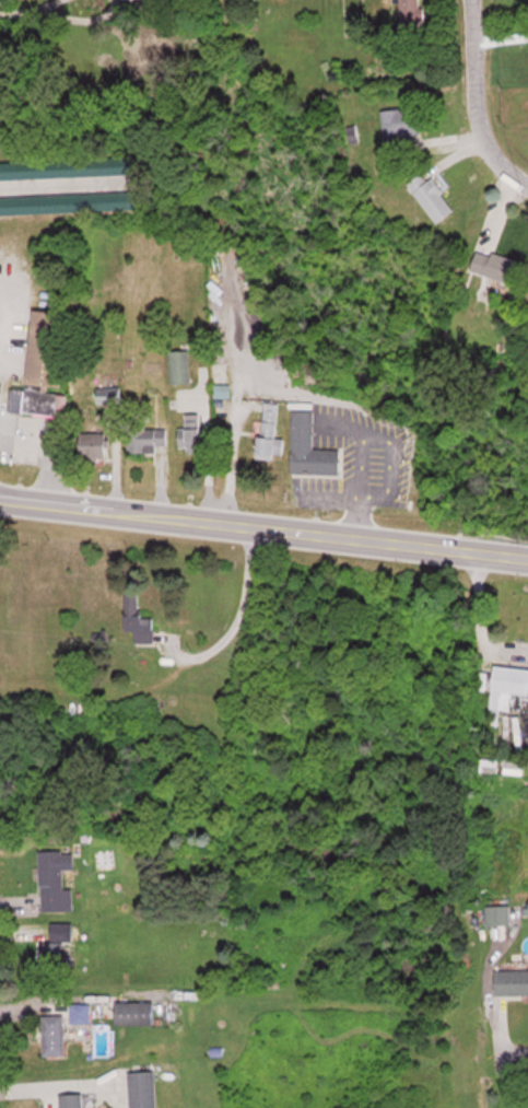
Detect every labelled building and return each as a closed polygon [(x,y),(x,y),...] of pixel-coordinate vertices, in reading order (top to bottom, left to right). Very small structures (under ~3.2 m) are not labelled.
[(399,25),(422,25),(421,0),(398,0),(399,25)] [(382,109),(386,151),(408,149),(407,139),(423,137),(420,106),(382,109)] [(0,161),(0,178),(153,174),(152,157),(0,161)] [(408,183),(438,223),(456,210),(426,170),(408,183)] [(154,191),(0,196),(0,214),(155,209),(154,191)] [(520,285),(527,262),(480,248),(473,270),(520,285)] [(10,410),(66,416),(68,390),(67,390),(75,312),(34,309),(26,388),(13,387),(10,410)] [(191,383),(191,350),(171,350),(171,383),(191,383)] [(259,459),(284,460),(285,438),(278,438),(279,403),(262,402),(259,459)] [(315,449),(316,411),(294,410),(293,474),(342,475),(342,449),(315,449)] [(180,448),(202,448),(202,413),(185,413),(185,426),(180,426),(180,448)] [(167,452),(167,426),(129,426),(129,452),(167,452)] [(108,433),(81,433),(81,455),(108,455),(108,433)] [(155,618),(141,618),(141,595),(125,595),(126,632),(135,632),(135,643),(155,643),(155,618)] [(509,714),(511,693),(527,695),(527,669),(495,666),(491,713),(509,714)] [(40,851),(40,911),(73,911),(73,888),(72,888),(72,850),(40,851)] [(511,905),(487,905),(487,926),(511,926),(511,905)] [(72,923),(53,923),(52,943),(40,943),(40,975),(62,976),(63,940),(72,941),(72,923)] [(527,995),(527,969),(496,969),(496,995),(527,995)] [(154,1025),(154,1001),(116,1001),(116,1025),(154,1025)] [(90,1005),(73,1005),(73,1022),(90,1022),(90,1005)] [(65,1015),(44,1015),(44,1055),(65,1055),(65,1015)] [(131,1107),(157,1107),(155,1070),(129,1071),(131,1107)] [(61,1107),(84,1107),(83,1092),(60,1093),(61,1107)]
